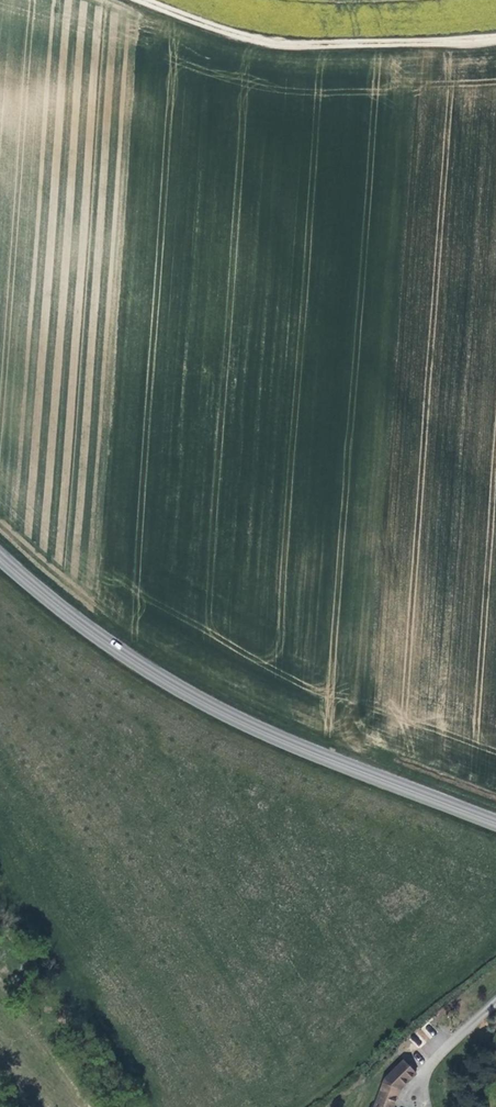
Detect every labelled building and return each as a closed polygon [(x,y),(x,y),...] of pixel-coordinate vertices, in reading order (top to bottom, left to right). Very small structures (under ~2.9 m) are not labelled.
[(409,1040),(420,1046),(424,1039),(414,1032),(409,1040)] [(408,1088),(424,1071),(412,1059),(393,1078),(382,1106),(401,1106),(408,1088)]
